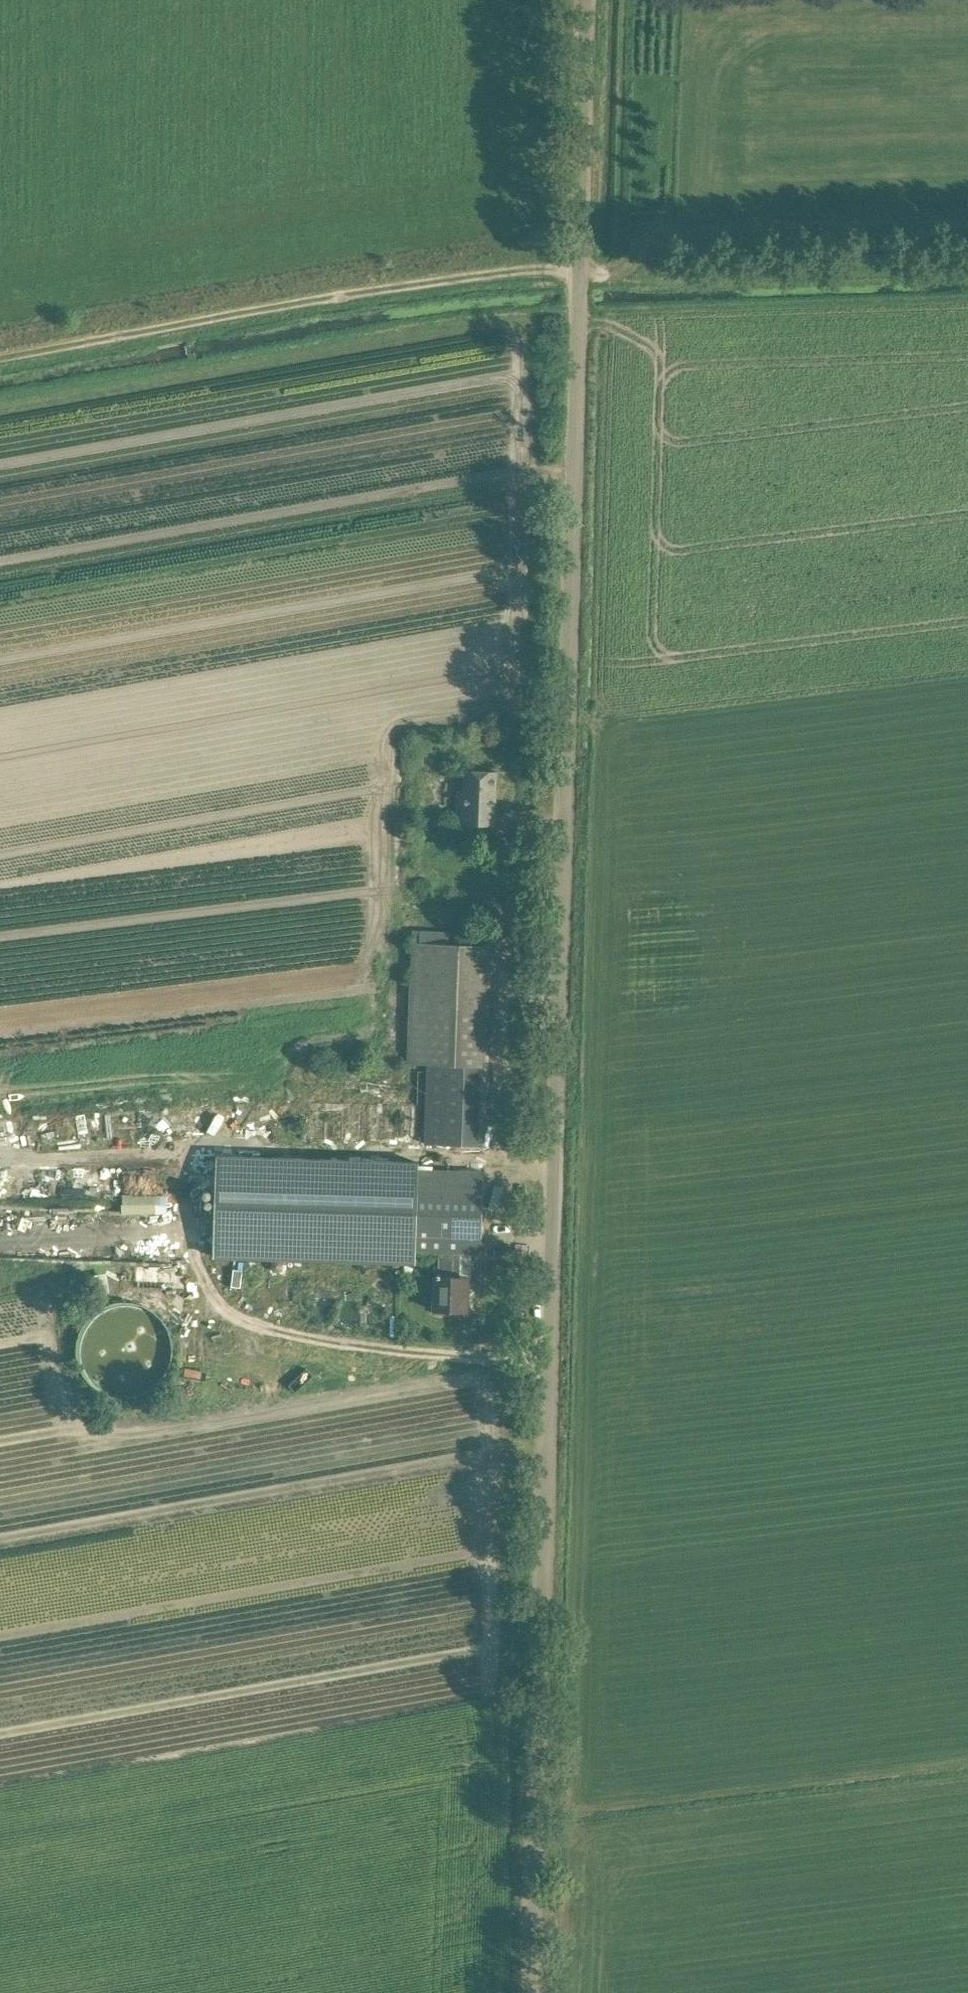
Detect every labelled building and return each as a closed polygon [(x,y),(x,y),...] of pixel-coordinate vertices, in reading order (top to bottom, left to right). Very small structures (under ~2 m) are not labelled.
[(457,824),(475,824),(495,825),(497,771),(465,770),(464,791),(458,791),(457,824)] [(427,1063),(424,1143),(478,1144),(482,1009),(488,1009),(491,945),(432,943),(412,943),(408,1063),(427,1063)] [(418,1142),(419,1104),(309,1100),(307,1138),(418,1142)] [(23,1124),(22,1115),(0,1119),(0,1122),(1,1128),(23,1124)] [(484,1171),(417,1169),(418,1164),(217,1158),(213,1296),(413,1302),(415,1251),(440,1252),(439,1276),(436,1276),(435,1310),(467,1311),(468,1277),(459,1276),(460,1252),(481,1253),(484,1171)] [(167,1212),(167,1193),(119,1194),(119,1213),(167,1212)] [(112,1342),(107,1355),(114,1358),(111,1366),(129,1374),(138,1353),(112,1342)]
